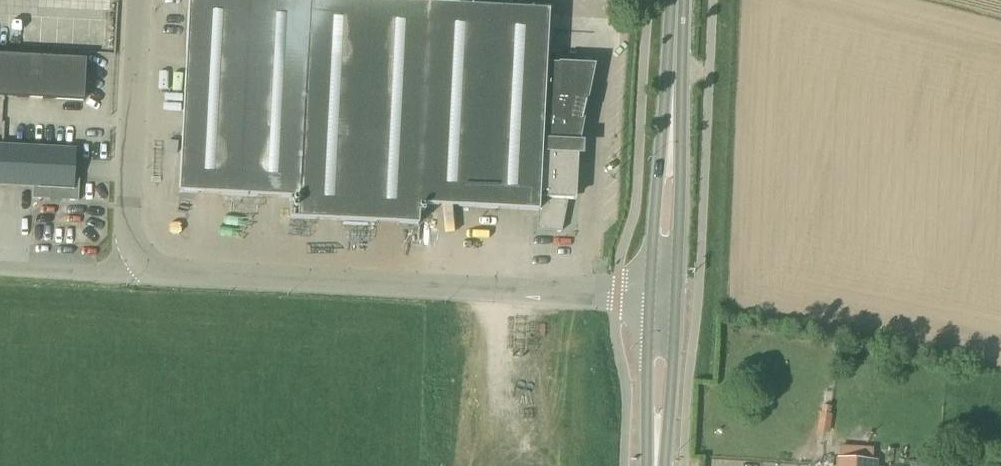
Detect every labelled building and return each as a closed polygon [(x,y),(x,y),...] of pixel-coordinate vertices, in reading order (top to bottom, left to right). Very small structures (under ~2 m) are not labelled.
[(308,38),(310,0),(188,0),(178,193),(298,199),(297,219),(418,225),(418,205),(538,211),(537,230),(560,231),(568,200),(575,201),(577,154),(576,154),(577,150),(577,142),(579,142),(594,65),(558,63),(558,64),(546,64),(548,11),(428,5),(426,45),(308,38)] [(88,61),(0,55),(0,97),(85,103),(88,61)] [(79,179),(73,179),(75,151),(0,146),(0,185),(32,187),(32,198),(78,201),(79,179)]
